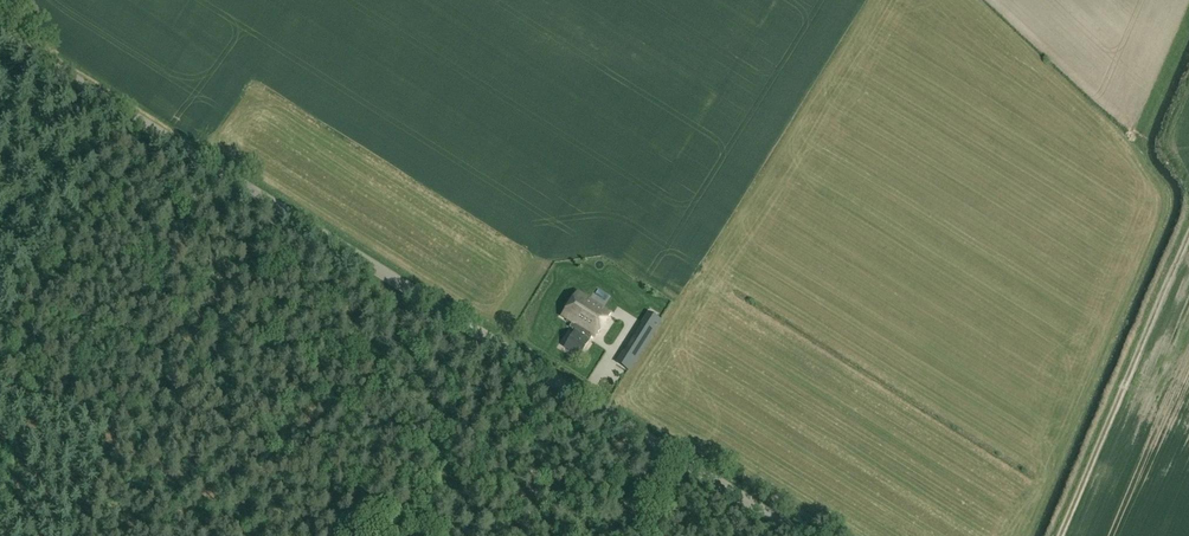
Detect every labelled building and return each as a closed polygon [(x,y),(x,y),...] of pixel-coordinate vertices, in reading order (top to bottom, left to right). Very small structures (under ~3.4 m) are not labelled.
[(575,332),(593,304),(600,294),(617,306),(630,287),(604,270),(591,289),(594,291),(587,300),(577,293),(561,317),(572,324),(569,328),(575,332)] [(611,315),(593,304),(575,332),(564,348),(579,358),(592,337),(595,339),(611,315)] [(641,325),(627,347),(639,354),(653,332),(641,325)]
